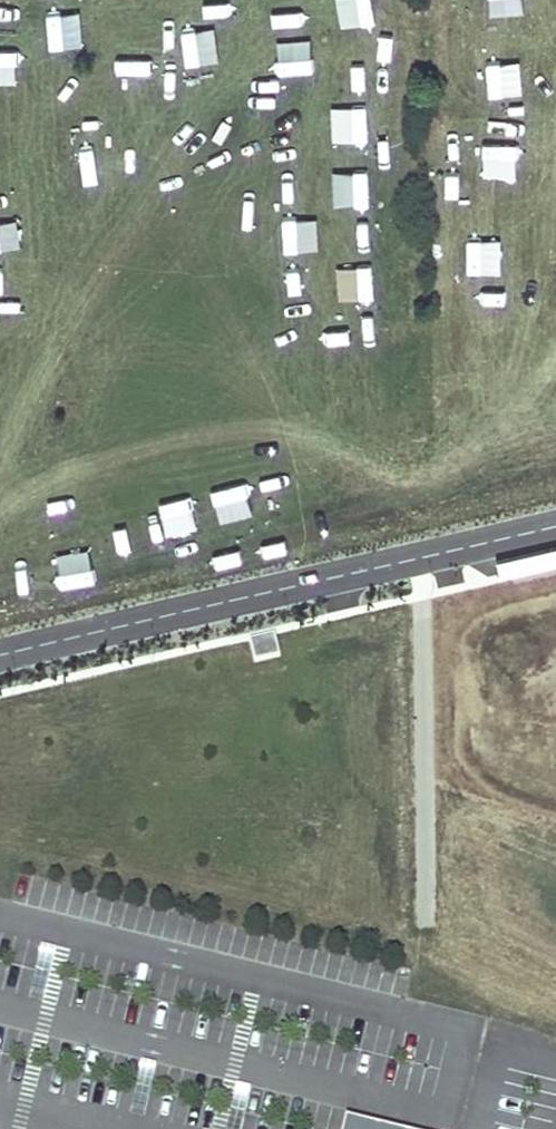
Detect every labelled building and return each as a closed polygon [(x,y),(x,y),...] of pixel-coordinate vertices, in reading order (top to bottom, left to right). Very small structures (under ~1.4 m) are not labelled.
[(344,1128),(392,1128),(346,1118),(344,1128)]
